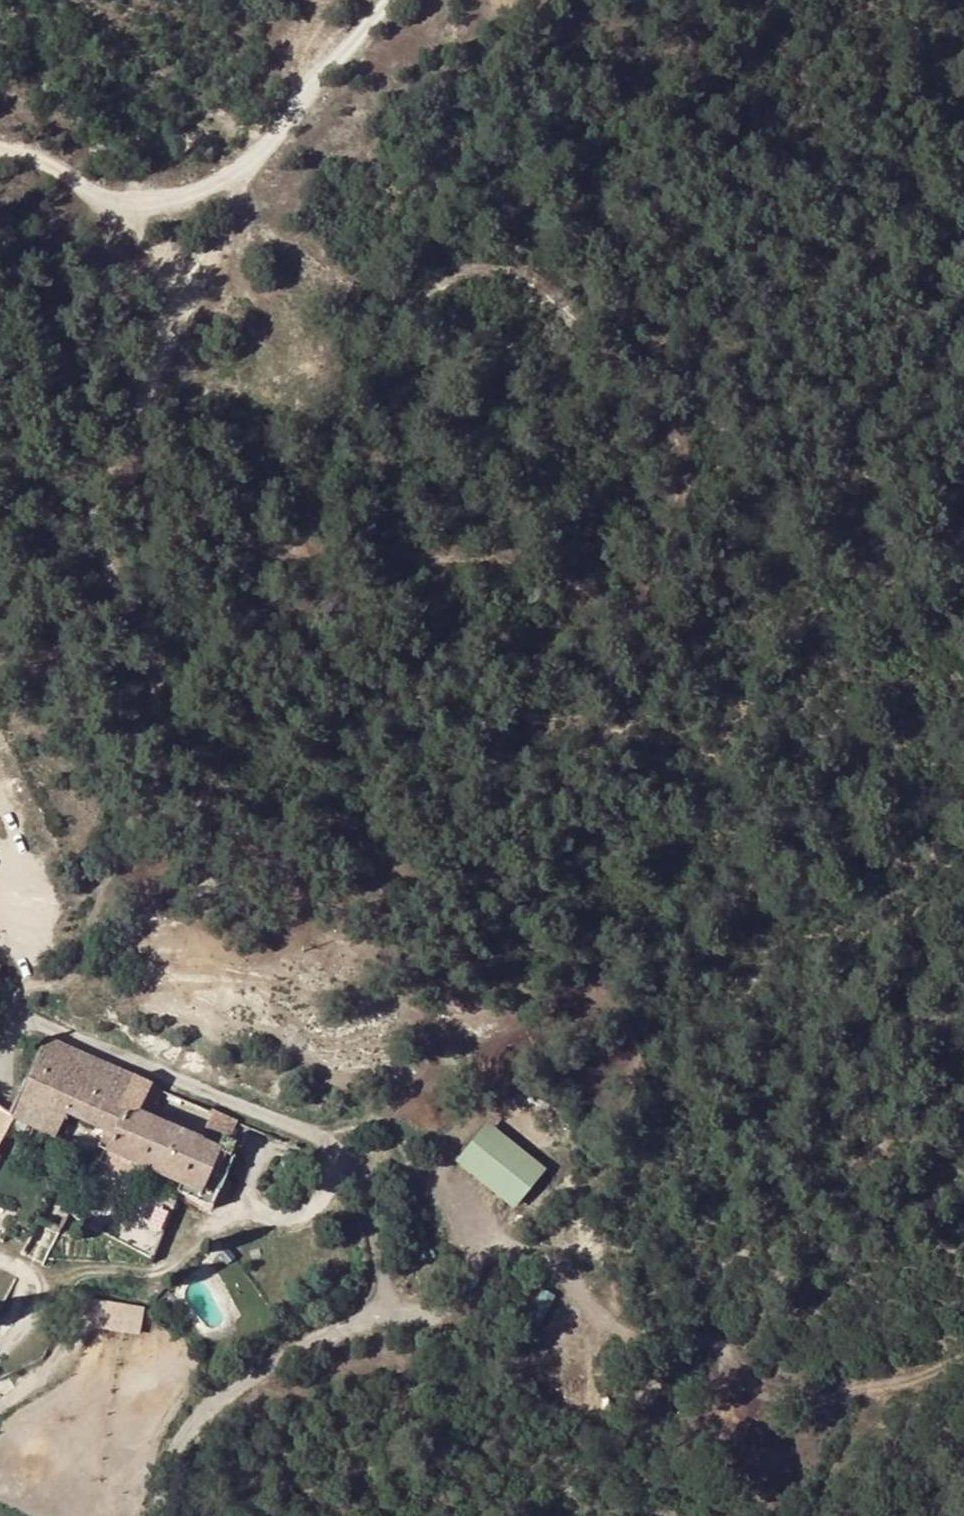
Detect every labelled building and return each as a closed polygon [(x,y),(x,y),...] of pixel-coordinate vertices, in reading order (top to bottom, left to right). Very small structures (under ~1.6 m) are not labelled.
[(46,1039),(13,1115),(55,1134),(65,1112),(104,1130),(98,1144),(183,1182),(177,1194),(212,1210),(240,1147),(229,1142),(238,1120),(214,1109),(199,1143),(148,1121),(133,1114),(147,1083),(46,1039)] [(162,1090),(147,1083),(133,1114),(148,1121),(162,1090)] [(13,1115),(0,1108),(0,1139),(13,1115)] [(491,1118),(457,1158),(514,1208),(549,1168),(491,1118)] [(144,1332),(148,1305),(89,1295),(85,1322),(144,1332)]
